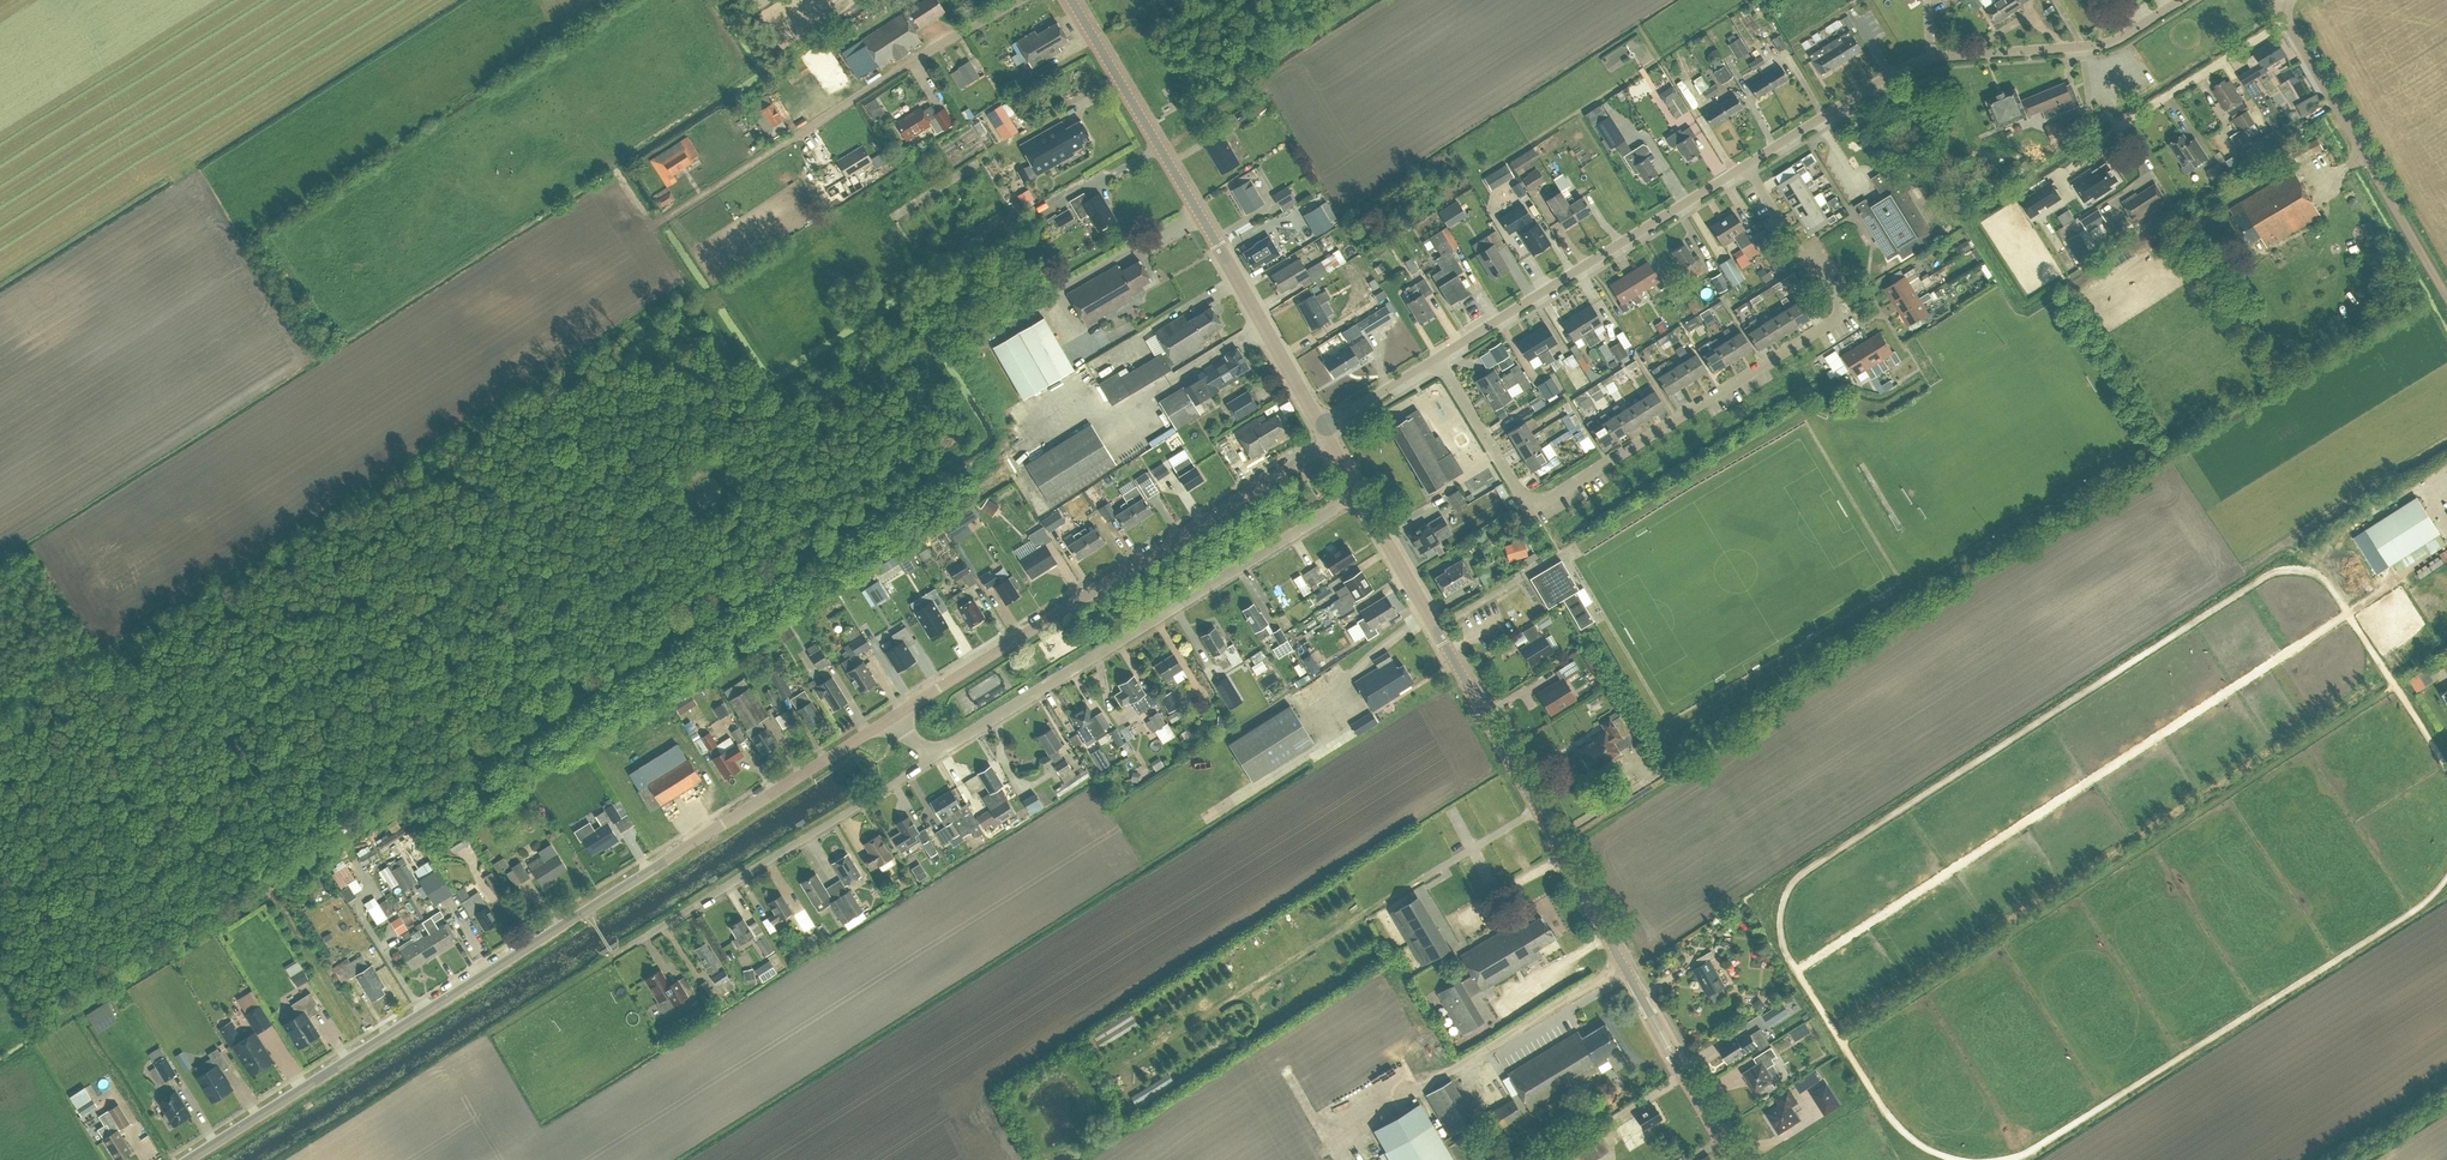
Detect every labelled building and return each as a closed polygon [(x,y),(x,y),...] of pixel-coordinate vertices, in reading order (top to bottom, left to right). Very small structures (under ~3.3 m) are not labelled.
[(936,0),(924,0),(918,4),(918,3),(908,9),(902,13),(842,52),(858,78),(878,65),(880,68),(920,42),(913,30),(943,10),(938,2),(937,2),(936,0)] [(2024,5),(2020,0),(1997,0),(1986,7),(1995,23),(2024,5)] [(874,20),(888,11),(883,2),(869,11),(874,20)] [(1832,24),(1835,30),(1842,26),(1838,20),(1832,24)] [(1068,40),(1057,21),(1036,33),(1034,30),(1016,41),(1026,59),(1023,61),(1026,66),(1030,65),(1031,67),(1061,50),(1059,46),(1068,40)] [(841,51),(835,43),(850,33),(845,24),(824,37),(825,39),(821,41),(831,57),(841,51)] [(1835,30),(1832,24),(1826,27),(1830,34),(1835,30)] [(1850,30),(1840,36),(1852,56),(1862,49),(1850,30)] [(1816,42),(1822,38),(1818,32),(1812,36),(1816,42)] [(1830,43),(1842,62),(1852,56),(1840,36),(1830,43)] [(1781,51),(1786,48),(1780,37),(1774,40),(1781,51)] [(1736,59),(1743,55),(1748,52),(1740,38),(1728,45),(1736,59)] [(1806,49),(1811,45),(1808,39),(1802,43),(1806,49)] [(2266,72),(2264,69),(2286,56),(2276,40),(2254,53),(2255,55),(2246,61),(2252,70),(2253,70),(2257,77),(2266,72)] [(1820,49),(1832,68),(1842,62),(1830,43),(1820,49)] [(1832,68),(1820,49),(1809,56),(1816,67),(1817,67),(1822,74),(1832,68)] [(1755,60),(1759,66),(1765,62),(1761,56),(1755,60)] [(787,71),(795,83),(813,70),(805,58),(787,71)] [(1044,71),(1052,66),(1048,60),(1041,64),(1033,69),(1036,75),(1044,70),(1044,71)] [(1752,70),(1759,66),(1755,60),(1748,63),(1752,70)] [(968,61),(958,68),(968,83),(969,84),(979,78),(968,61)] [(2267,95),(2281,126),(2285,124),(2287,129),(2301,122),(2298,116),(2293,118),(2282,95),(2286,93),(2291,104),(2313,94),(2306,79),(2305,79),(2297,61),(2288,66),(2293,76),(2278,83),(2281,89),(2267,95)] [(1721,83),(1732,77),(1725,64),(1714,71),(1721,83)] [(1765,76),(1772,88),(1788,78),(1781,67),(1765,76)] [(960,89),(968,83),(958,68),(950,74),(960,89)] [(2240,76),(2250,93),(2265,117),(2273,112),(2267,103),(2269,102),(2249,71),(2240,76)] [(1702,92),(1711,86),(1703,74),(1694,81),(1702,92)] [(1756,98),(1772,88),(1765,76),(1749,86),(1756,98)] [(1685,79),(1679,83),(1693,107),(1700,103),(1685,79)] [(2226,84),(2224,81),(2216,86),(2217,89),(2214,91),(2225,109),(2241,100),(2230,82),(2226,84)] [(2031,96),(2038,113),(2042,111),(2046,119),(2081,105),(2074,89),(2068,91),(2065,82),(2031,96)] [(1715,84),(1709,88),(1713,94),(1719,91),(1715,84)] [(1707,98),(1713,94),(1709,88),(1703,92),(1707,98)] [(2038,113),(2031,96),(2021,100),(2016,89),(1987,100),(1998,128),(2027,116),(2027,117),(2038,113)] [(1676,118),(1688,110),(1677,94),(1665,101),(1676,118)] [(1719,105),(1726,116),(1742,106),(1735,95),(1719,105)] [(781,124),(786,121),(773,96),(752,107),(769,140),(785,132),(781,124)] [(878,107),(874,100),(865,106),(869,112),(878,107)] [(2307,108),(2308,111),(2312,112),(2315,110),(2316,107),(2314,103),(2311,102),(2308,104),(2307,108)] [(2249,109),(2245,103),(2230,112),(2234,118),(2232,120),(2239,131),(2231,136),(2237,146),(2260,132),(2255,124),(2263,118),(2255,105),(2249,109)] [(931,105),(923,111),(920,106),(895,122),(906,140),(931,125),(936,133),(952,124),(942,108),(936,112),(931,105)] [(1592,126),(1595,124),(1608,116),(1600,105),(1584,115),(1592,126)] [(1711,126),(1726,116),(1719,105),(1704,114),(1711,126)] [(1004,140),(1017,131),(1001,106),(987,114),(1004,140)] [(1595,124),(1610,149),(1624,140),(1609,115),(1608,116),(1595,124)] [(2054,143),(2075,134),(2068,118),(2047,127),(2054,143)] [(1020,144),(1031,163),(1037,175),(1073,154),(1072,152),(1082,146),(1081,143),(1090,137),(1080,119),(1065,128),(1061,121),(1020,144)] [(1222,173),(1238,163),(1223,137),(1230,133),(1226,125),(1207,136),(1211,144),(1206,146),(1222,173)] [(1696,135),(1690,126),(1681,132),(1680,129),(1666,138),(1672,147),(1677,144),(1687,160),(1700,152),(1691,138),(1696,135)] [(2238,166),(2279,139),(2272,130),(2262,137),(2263,138),(2246,150),(2244,147),(2232,156),(2238,166)] [(2192,161),(2196,167),(2209,158),(2196,138),(2189,142),(2184,134),(2169,144),(2184,166),(2192,161)] [(672,175),(692,162),(691,160),(699,155),(687,136),(649,160),(661,179),(671,173),(672,175)] [(2295,164),(2324,148),(2317,137),(2290,153),(2295,164)] [(1638,175),(1640,174),(1645,182),(1657,174),(1649,161),(1655,158),(1647,146),(1642,144),(1623,156),(1635,174),(1638,175)] [(846,177),(872,161),(862,145),(836,160),(846,177)] [(1516,172),(1539,157),(1533,148),(1510,162),(1516,172)] [(1803,161),(1807,167),(1816,161),(1812,155),(1803,161)] [(2089,166),(2069,179),(2083,200),(2092,194),(2094,196),(2110,185),(2109,183),(2117,178),(2105,160),(2091,170),(2089,166)] [(2214,181),(2226,173),(2219,162),(2206,170),(2214,181)] [(1023,167),(1029,178),(1037,175),(1031,163),(1023,167)] [(1491,189),(1514,175),(1506,163),(1484,177),(1491,189)] [(2002,168),(2002,178),(2011,183),(2019,178),(2019,169),(2011,163),(2002,168)] [(1807,185),(1805,182),(1801,175),(1808,171),(1804,166),(1797,170),(1798,173),(1779,185),(1786,197),(1807,185)] [(1863,201),(1855,206),(1888,259),(1898,253),(1899,252),(1897,248),(1899,246),(1905,256),(1902,257),(1903,258),(1925,244),(1923,241),(1921,238),(1933,231),(1913,199),(1892,166),(1877,175),(1872,178),(1883,197),(1870,205),(1866,199),(1863,201)] [(1023,182),(1029,178),(1023,167),(1017,171),(1023,182)] [(1535,187),(1545,181),(1537,168),(1527,174),(1528,175),(1535,187)] [(1246,213),(1264,203),(1251,181),(1257,178),(1252,169),(1239,177),(1243,184),(1232,190),(1246,213)] [(2267,247),(2321,216),(2294,171),(2260,191),(2261,192),(2231,210),(2234,216),(2229,219),(2245,245),(2261,236),(2267,247)] [(1561,191),(1570,185),(1563,174),(1553,179),(1561,191)] [(1794,209),(1814,197),(1809,188),(1815,183),(1812,178),(1805,182),(1807,185),(1786,197),(1794,209)] [(832,202),(851,190),(845,180),(826,192),(832,202)] [(1519,181),(1511,187),(1518,197),(1526,192),(1519,181)] [(2046,208),(2061,198),(2050,181),(2035,191),(2036,192),(2030,196),(2029,194),(2020,201),(2031,218),(2041,212),(2039,210),(2045,206),(2046,208)] [(2165,198),(2155,183),(2137,195),(2135,193),(2122,201),(2135,221),(2157,207),(2155,204),(2165,198)] [(1279,205),(1294,197),(1287,187),(1273,195),(1279,205)] [(1031,188),(1019,193),(1023,204),(1035,199),(1031,188)] [(660,207),(676,198),(671,190),(656,199),(660,207)] [(1087,199),(1083,192),(1069,200),(1080,219),(1088,214),(1098,230),(1116,219),(1099,192),(1087,199)] [(1566,201),(1566,200),(1560,192),(1547,200),(1552,209),(1556,215),(1564,228),(1578,220),(1566,201)] [(1820,206),(1827,202),(1821,193),(1814,197),(1820,206)] [(1835,196),(1827,202),(1830,207),(1839,202),(1835,196)] [(1297,203),(1294,197),(1279,205),(1283,211),(1297,203)] [(1566,201),(1578,220),(1591,211),(1582,197),(1575,202),(1572,197),(1566,201)] [(1822,209),(1823,211),(1830,207),(1827,202),(1820,206),(1814,197),(1794,209),(1802,222),(1822,209)] [(1457,201),(1439,212),(1448,227),(1466,216),(1457,201)] [(1320,205),(1330,222),(1336,218),(1326,202),(1320,205)] [(1320,205),(1303,215),(1315,236),(1332,226),(1330,222),(1320,205)] [(1533,226),(1529,220),(1531,219),(1522,205),(1499,219),(1509,233),(1518,227),(1522,233),(1520,234),(1533,254),(1549,243),(1537,224),(1533,226)] [(1047,219),(1050,226),(1057,222),(1059,226),(1074,217),(1068,208),(1056,215),(1056,214),(1047,219)] [(2088,231),(2106,220),(2099,208),(2081,219),(2088,231)] [(1828,218),(1823,211),(1822,209),(1802,222),(1809,234),(1829,222),(1830,224),(1838,219),(1834,214),(1828,218)] [(2058,217),(2064,226),(2075,219),(2069,210),(2058,217)] [(1735,239),(1741,250),(1742,251),(1754,243),(1734,212),(1722,220),(1735,239)] [(1723,247),(1735,239),(1722,220),(1710,227),(1723,247)] [(2370,222),(2362,225),(2366,238),(2374,236),(2370,222)] [(1451,253),(1449,251),(1452,249),(1441,230),(1429,237),(1441,256),(1435,259),(1441,269),(1432,276),(1450,305),(1458,300),(1459,300),(1469,294),(1457,274),(1463,271),(1452,253),(1451,253)] [(1492,279),(1508,269),(1496,251),(1504,246),(1495,230),(1480,240),(1486,249),(1477,255),(1492,279)] [(1764,230),(1759,233),(1772,253),(1766,257),(1775,271),(1783,266),(1785,265),(1777,250),(1764,230)] [(1273,243),(1270,237),(1262,242),(1261,240),(1257,243),(1258,244),(1255,246),(1255,247),(1244,253),(1248,260),(1253,269),(1264,262),(1265,264),(1280,256),(1276,248),(1279,246),(1276,241),(1273,243)] [(1318,249),(1323,247),(1320,239),(1314,242),(1318,249)] [(1956,247),(1960,254),(1972,247),(1968,240),(1956,247)] [(1693,258),(1685,244),(1672,252),(1682,269),(1683,268),(1686,275),(1703,264),(1698,255),(1693,258)] [(1739,263),(1747,258),(1742,251),(1741,250),(1734,254),(1739,263)] [(1332,253),(1318,262),(1325,273),(1340,265),(1332,253)] [(1411,273),(1419,268),(1411,256),(1404,261),(1411,273)] [(1733,286),(1744,279),(1731,256),(1719,263),(1733,286)] [(1151,279),(1139,259),(1120,270),(1117,264),(1067,293),(1086,326),(1133,298),(1130,294),(1143,287),(1142,285),(1151,279)] [(1298,259),(1271,275),(1281,292),(1308,276),(1311,282),(1325,273),(1318,262),(1305,269),(1298,259)] [(1635,269),(1647,288),(1656,282),(1660,289),(1666,286),(1661,278),(1659,280),(1648,261),(1635,269)] [(1355,265),(1347,270),(1361,297),(1370,292),(1355,265)] [(1984,272),(1980,266),(1976,269),(1979,275),(1984,272)] [(1759,278),(1766,273),(1762,268),(1755,272),(1759,278)] [(1914,289),(1912,286),(1908,279),(1917,273),(1914,268),(1904,274),(1905,276),(1885,289),(1893,302),(1914,289)] [(1637,294),(1647,288),(1635,269),(1623,277),(1634,296),(1632,297),(1636,304),(1641,301),(1637,294)] [(1761,277),(1764,283),(1773,277),(1769,272),(1761,277)] [(1710,279),(1720,293),(1729,287),(1720,273),(1710,279)] [(1625,302),(1632,297),(1634,296),(1623,277),(1610,285),(1621,303),(1619,304),(1623,312),(1629,308),(1625,302)] [(1419,323),(1433,314),(1421,294),(1430,289),(1424,278),(1403,291),(1409,301),(1407,303),(1419,323)] [(1778,289),(1787,283),(1784,278),(1775,284),(1778,289)] [(1374,279),(1368,282),(1373,290),(1379,287),(1374,279)] [(1921,301),(1920,298),(1915,291),(1925,286),(1921,280),(1912,286),(1914,289),(1893,302),(1900,314),(1921,301)] [(1170,281),(1163,284),(1168,292),(1175,289),(1170,281)] [(1741,288),(1739,283),(1732,287),(1735,292),(1741,288)] [(1766,297),(1775,291),(1771,286),(1762,291),(1766,297)] [(1313,293),(1296,303),(1312,329),(1328,319),(1319,305),(1330,299),(1325,290),(1314,296),(1313,293)] [(1379,301),(1387,296),(1383,290),(1375,295),(1379,301)] [(1935,293),(1938,298),(1943,295),(1940,290),(1935,293)] [(1921,301),(1900,314),(1908,326),(1929,313),(1923,304),(1932,298),(1929,292),(1920,298),(1921,301)] [(1753,304),(1762,299),(1759,294),(1750,299),(1753,304)] [(1781,301),(1786,309),(1796,326),(1809,318),(1799,301),(1791,305),(1786,297),(1781,301)] [(1715,311),(1724,305),(1721,300),(1712,306),(1715,311)] [(1740,312),(1749,307),(1746,302),(1737,307),(1740,312)] [(1394,317),(1387,305),(1357,323),(1364,335),(1394,317)] [(1576,314),(1595,344),(1600,340),(1593,329),(1602,323),(1591,305),(1576,314)] [(1222,324),(1210,306),(1188,320),(1184,314),(1154,332),(1174,363),(1203,345),(1201,342),(1211,337),(1208,333),(1222,324)] [(1702,319),(1712,313),(1709,308),(1700,314),(1702,319)] [(1784,334),(1796,326),(1786,309),(1773,317),(1784,334)] [(1590,347),(1595,344),(1576,314),(1562,323),(1573,341),(1582,335),(1590,347)] [(1688,331),(1701,324),(1696,316),(1684,323),(1688,331)] [(1771,342),(1784,334),(1773,317),(1760,324),(1771,342)] [(1025,399),(1076,368),(1046,318),(995,348),(1025,399)] [(1758,350),(1771,342),(1760,324),(1756,318),(1749,322),(1750,324),(1744,328),(1747,333),(1758,350)] [(1655,327),(1660,334),(1668,329),(1664,322),(1655,327)] [(1356,323),(1342,332),(1347,342),(1362,333),(1356,323)] [(1564,365),(1561,360),(1559,357),(1555,360),(1548,348),(1557,343),(1546,324),(1531,333),(1549,363),(1550,363),(1555,371),(1564,365)] [(1723,331),(1728,339),(1739,356),(1751,348),(1741,331),(1733,336),(1728,328),(1723,331)] [(1627,330),(1620,333),(1626,347),(1633,345),(1627,330)] [(1881,361),(1883,359),(1890,355),(1896,364),(1901,361),(1895,351),(1893,353),(1881,332),(1868,340),(1881,361)] [(1544,367),(1549,363),(1531,333),(1516,342),(1528,361),(1537,355),(1544,367)] [(1660,345),(1669,339),(1666,335),(1657,340),(1660,345)] [(1373,350),(1365,338),(1350,348),(1349,346),(1325,362),(1335,377),(1359,362),(1357,360),(1373,350)] [(1739,356),(1728,339),(1720,344),(1716,338),(1711,341),(1715,347),(1726,364),(1739,356)] [(1889,369),(1883,359),(1881,361),(1868,340),(1856,347),(1869,368),(1871,367),(1878,362),(1884,372),(1889,369)] [(1627,354),(1619,341),(1610,347),(1618,360),(1627,354)] [(1500,342),(1490,349),(1503,370),(1513,363),(1500,342)] [(1647,353),(1656,347),(1653,343),(1644,348),(1647,353)] [(1683,362),(1693,379),(1706,371),(1695,354),(1690,357),(1682,345),(1675,349),(1683,362)] [(1726,364),(1715,347),(1707,352),(1703,345),(1698,348),(1713,372),(1726,364)] [(1183,386),(1159,401),(1176,428),(1200,413),(1204,410),(1198,401),(1218,389),(1218,388),(1238,375),(1237,373),(1246,368),(1247,370),(1251,367),(1246,359),(1244,360),(1237,347),(1224,354),(1225,355),(1205,368),(1208,373),(1206,374),(1199,379),(1184,387),(1183,386)] [(1856,347),(1843,355),(1856,376),(1857,375),(1866,370),(1870,376),(1872,379),(1877,376),(1871,367),(1869,368),(1856,347)] [(1113,405),(1172,369),(1163,353),(1122,377),(1119,372),(1100,383),(1113,405)] [(1627,354),(1618,360),(1621,364),(1629,359),(1627,354)] [(1582,355),(1576,358),(1581,366),(1587,363),(1582,355)] [(1841,357),(1834,361),(1837,366),(1844,361),(1841,357)] [(1615,360),(1609,363),(1612,368),(1618,364),(1615,360)] [(1629,370),(1638,365),(1635,360),(1626,366),(1629,370)] [(1693,379),(1683,362),(1675,366),(1672,361),(1667,364),(1681,387),(1693,379)] [(1652,370),(1657,378),(1668,395),(1681,387),(1667,364),(1665,362),(1652,370)] [(1878,362),(1871,367),(1877,376),(1884,372),(1878,362)] [(1484,395),(1522,372),(1517,364),(1509,369),(1511,371),(1499,378),(1494,369),(1475,381),(1484,395)] [(1616,379),(1625,373),(1622,368),(1613,374),(1616,379)] [(1866,370),(1857,375),(1861,381),(1870,376),(1866,370)] [(1522,372),(1484,395),(1493,410),(1512,398),(1506,389),(1517,382),(1522,390),(1531,385),(1522,372)] [(1604,386),(1613,381),(1610,376),(1601,381),(1604,386)] [(1877,376),(1872,379),(1881,394),(1882,394),(1886,391),(1882,385),(1877,376)] [(1560,391),(1552,379),(1538,387),(1545,400),(1560,391)] [(1882,385),(1886,391),(1894,386),(1890,380),(1882,385)] [(1599,389),(1600,389),(1597,384),(1588,389),(1591,394),(1599,389)] [(1599,389),(1591,394),(1595,401),(1603,396),(1599,389)] [(1237,419),(1257,406),(1247,390),(1227,402),(1237,419)] [(1642,398),(1652,416),(1665,408),(1655,390),(1642,398)] [(1587,397),(1584,392),(1575,397),(1578,402),(1587,397)] [(1629,406),(1640,424),(1652,416),(1642,398),(1634,403),(1629,394),(1623,398),(1628,407),(1629,406)] [(1587,397),(1578,402),(1583,410),(1592,405),(1587,397)] [(1537,410),(1547,403),(1543,398),(1533,404),(1537,410)] [(1568,413),(1572,410),(1567,401),(1562,404),(1568,413)] [(1629,406),(1628,407),(1622,411),(1618,405),(1613,408),(1616,414),(1627,431),(1640,424),(1629,406)] [(1506,416),(1501,408),(1495,412),(1500,419),(1506,416)] [(1439,435),(1434,438),(1418,409),(1405,417),(1406,419),(1390,429),(1427,493),(1444,483),(1449,480),(1463,472),(1451,452),(1449,453),(1439,435)] [(1287,430),(1277,413),(1266,419),(1260,423),(1257,418),(1256,417),(1234,430),(1235,431),(1229,435),(1232,440),(1238,436),(1252,459),(1265,451),(1263,448),(1277,440),(1275,437),(1287,430)] [(1263,414),(1257,418),(1260,423),(1266,419),(1263,414)] [(1575,426),(1580,423),(1575,414),(1570,417),(1575,426)] [(1614,439),(1627,431),(1616,414),(1603,422),(1614,439)] [(1614,439),(1603,422),(1596,427),(1592,421),(1587,424),(1601,447),(1614,439)] [(1515,445),(1532,435),(1524,422),(1507,432),(1515,445)] [(1050,504),(1116,464),(1090,423),(1025,463),(1050,504)] [(1578,441),(1583,438),(1588,435),(1582,426),(1578,429),(1578,431),(1574,434),(1578,441)] [(1523,458),(1540,447),(1532,435),(1515,445),(1523,458)] [(1540,447),(1523,458),(1531,471),(1548,460),(1540,447)] [(1187,489),(1203,479),(1194,465),(1188,455),(1172,465),(1178,475),(1187,489)] [(1157,480),(1163,476),(1159,470),(1153,474),(1157,480)] [(1135,479),(1141,488),(1152,481),(1147,472),(1135,479)] [(1502,499),(1509,495),(1502,483),(1495,487),(1502,499)] [(1447,496),(1457,512),(1468,506),(1458,489),(1447,496)] [(1127,501),(1139,520),(1152,512),(1143,497),(1140,492),(1127,501)] [(2390,566),(2440,533),(2417,496),(2366,529),(2390,566)] [(980,509),(988,514),(995,503),(987,498),(980,509)] [(1125,529),(1139,520),(1127,501),(1113,510),(1108,502),(1099,508),(1108,521),(1117,516),(1125,529)] [(950,533),(977,517),(971,506),(944,523),(950,533)] [(1049,531),(1065,521),(1058,510),(1042,520),(1049,531)] [(1446,523),(1441,515),(1427,523),(1409,534),(1420,552),(1432,545),(1438,541),(1432,532),(1446,523)] [(1031,577),(1056,562),(1045,543),(1051,540),(1042,526),(1028,535),(1036,548),(1020,558),(1031,577)] [(1079,531),(1091,550),(1105,541),(1096,527),(1088,532),(1085,528),(1079,531)] [(1078,559),(1091,550),(1079,531),(1074,535),(1076,539),(1069,544),(1078,559)] [(918,553),(928,546),(922,536),(912,543),(918,553)] [(1508,544),(1511,560),(1530,556),(1527,540),(1508,544)] [(1438,541),(1432,545),(1438,555),(1444,552),(1438,541)] [(1333,573),(1348,564),(1347,562),(1355,557),(1346,544),(1323,559),(1333,573)] [(906,551),(877,568),(880,574),(899,563),(902,567),(904,566),(908,572),(916,567),(906,551)] [(955,580),(970,571),(963,560),(948,569),(955,580)] [(1445,595),(1472,580),(1461,560),(1445,569),(1446,571),(1435,578),(1445,595)] [(1567,607),(1581,599),(1576,592),(1579,590),(1561,560),(1530,579),(1548,608),(1563,599),(1567,607)] [(1317,564),(1303,573),(1311,586),(1316,583),(1325,578),(1325,577),(1317,564)] [(1006,604),(1019,595),(1015,589),(1020,586),(1013,575),(1008,577),(1000,582),(991,568),(979,576),(987,588),(993,584),(1006,604)] [(1339,597),(1367,580),(1361,570),(1344,581),(1346,584),(1336,590),(1339,597)] [(1327,582),(1325,578),(1316,583),(1319,587),(1327,582)] [(1372,589),(1367,580),(1339,597),(1333,601),(1334,601),(1338,609),(1342,615),(1354,607),(1351,602),(1355,599),(1356,599),(1372,589)] [(878,582),(866,590),(873,602),(886,594),(878,582)] [(1328,585),(1314,594),(1318,601),(1332,591),(1328,585)] [(968,601),(961,589),(951,595),(959,607),(954,610),(959,618),(963,615),(970,626),(983,617),(978,608),(979,607),(973,598),(968,601)] [(1358,623),(1347,629),(1354,642),(1365,635),(1367,639),(1378,632),(1374,626),(1396,613),(1386,596),(1361,611),(1364,616),(1357,621),(1358,623)] [(1314,604),(1310,598),(1305,601),(1309,607),(1314,604)] [(1581,599),(1567,607),(1580,629),(1594,621),(1581,599)] [(932,601),(915,612),(930,636),(947,625),(932,601)] [(1258,612),(1253,603),(1243,609),(1248,617),(1246,618),(1260,640),(1270,633),(1265,625),(1268,623),(1260,611),(1258,612)] [(1536,621),(1541,628),(1551,621),(1547,614),(1536,621)] [(1542,636),(1534,624),(1523,631),(1530,644),(1522,649),(1531,664),(1552,651),(1543,636),(1542,636)] [(897,644),(885,652),(898,672),(916,660),(907,647),(915,642),(906,626),(892,635),(897,644)] [(1227,656),(1223,649),(1227,647),(1215,627),(1201,636),(1212,655),(1213,655),(1217,661),(1227,656)] [(1278,657),(1293,649),(1280,627),(1273,631),(1280,644),(1273,648),(1278,657)] [(857,652),(869,644),(863,633),(850,641),(857,652)] [(809,654),(820,647),(816,642),(806,648),(809,654)] [(819,669),(830,662),(820,647),(809,654),(819,669)] [(1256,662),(1266,657),(1262,650),(1252,656),(1256,662)] [(1398,666),(1388,650),(1373,659),(1377,666),(1354,681),(1372,711),(1399,694),(1398,692),(1414,682),(1403,663),(1398,666)] [(1166,681),(1172,677),(1171,675),(1182,668),(1173,653),(1155,664),(1166,681)] [(856,666),(850,656),(842,661),(848,671),(847,671),(859,692),(876,681),(863,661),(856,666)] [(1253,665),(1248,656),(1243,659),(1248,668),(1251,666),(1256,675),(1267,668),(1262,660),(1253,665)] [(1575,698),(1564,680),(1580,670),(1573,660),(1555,672),(1561,681),(1556,684),(1555,683),(1548,687),(1549,689),(1539,695),(1550,713),(1575,698)] [(1314,662),(1307,667),(1311,674),(1319,669),(1314,662)] [(782,698),(792,692),(777,667),(767,673),(782,698)] [(1294,682),(1297,687),(1310,678),(1307,673),(1294,682)] [(1004,688),(996,674),(969,688),(977,703),(1004,688)] [(1149,690),(1144,692),(1133,675),(1119,684),(1122,690),(1115,694),(1122,705),(1129,700),(1130,702),(1131,701),(1139,713),(1157,702),(1149,690)] [(2417,675),(2408,680),(2415,692),(2424,687),(2417,675)] [(848,701),(832,677),(818,686),(814,689),(821,699),(825,696),(833,710),(848,701)] [(747,729),(759,721),(768,715),(744,678),(723,691),(747,728),(747,729)] [(1230,683),(1219,690),(1230,709),(1241,702),(1230,683)] [(774,687),(765,692),(778,713),(785,708),(776,693),(777,692),(774,687)] [(808,726),(821,718),(811,702),(811,701),(805,690),(791,699),(798,709),(797,710),(802,719),(803,718),(808,726)] [(1169,712),(1180,705),(1171,691),(1160,697),(1169,712)] [(689,694),(673,705),(679,715),(695,705),(689,694)] [(729,713),(723,704),(713,710),(719,719),(729,713)] [(1078,709),(1093,735),(1096,739),(1105,733),(1103,729),(1110,725),(1101,711),(1094,715),(1093,716),(1086,704),(1078,709)] [(1314,742),(1291,705),(1230,743),(1253,780),(1314,742)] [(1096,739),(1078,709),(1069,715),(1073,722),(1072,722),(1086,745),(1096,739)] [(783,727),(793,724),(789,710),(778,714),(783,727)] [(1166,723),(1158,711),(1149,716),(1156,729),(1155,730),(1163,743),(1175,735),(1167,722),(1166,723)] [(1355,716),(1357,730),(1380,726),(1378,712),(1355,716)] [(1635,741),(1619,715),(1611,720),(1610,718),(1602,724),(1605,730),(1591,739),(1592,741),(1578,750),(1590,770),(1621,751),(1620,750),(1635,741)] [(747,729),(747,728),(744,730),(749,739),(753,737),(763,753),(777,745),(766,727),(765,728),(762,722),(760,723),(759,721),(747,729)] [(745,738),(738,727),(731,731),(738,742),(745,738)] [(1062,756),(1056,748),(1062,745),(1051,728),(1038,736),(1048,753),(1049,753),(1054,761),(1062,756)] [(1118,746),(1124,742),(1116,728),(1109,732),(1118,746)] [(708,750),(709,749),(714,746),(718,744),(710,731),(700,737),(708,750)] [(1081,743),(1076,734),(1069,738),(1074,747),(1081,743)] [(714,746),(709,749),(714,757),(713,758),(725,777),(740,768),(734,760),(743,754),(736,743),(735,744),(730,736),(718,744),(714,746)] [(701,754),(708,750),(700,737),(693,741),(701,754)] [(688,759),(679,745),(630,775),(640,790),(639,791),(652,811),(702,779),(689,759),(688,759)] [(1095,751),(1091,753),(1101,769),(1110,764),(1100,748),(1095,751)] [(1059,774),(1071,767),(1066,758),(1054,765),(1059,774)] [(998,823),(1014,813),(998,788),(1003,785),(991,765),(978,773),(989,792),(982,796),(998,823)] [(1059,774),(1064,783),(1076,775),(1071,767),(1059,774)] [(960,833),(959,834),(961,837),(972,830),(970,827),(977,823),(970,809),(964,812),(961,807),(950,789),(940,795),(956,821),(954,823),(960,833)] [(1029,803),(1043,797),(1041,792),(1027,798),(1029,803)] [(959,834),(960,833),(954,823),(956,821),(940,795),(931,802),(946,826),(935,832),(942,844),(959,833),(959,834)] [(1034,813),(1048,807),(1044,798),(1030,804),(1034,813)] [(604,808),(613,822),(621,817),(627,813),(618,799),(612,803),(604,808)] [(983,826),(995,819),(989,809),(977,817),(983,826)] [(900,848),(909,843),(907,839),(919,832),(909,815),(896,823),(902,832),(893,837),(900,848)] [(397,821),(388,826),(394,835),(402,830),(397,821)] [(1006,830),(1011,827),(1007,821),(1003,824),(1006,830)] [(589,822),(575,831),(581,841),(583,839),(592,853),(603,846),(604,849),(618,839),(607,822),(594,830),(589,822)] [(394,835),(379,845),(382,849),(409,832),(406,827),(402,830),(394,835)] [(454,852),(470,842),(463,829),(446,839),(454,852)] [(414,832),(400,840),(418,869),(432,860),(414,832)] [(884,842),(879,834),(864,843),(869,852),(863,856),(871,869),(877,864),(878,865),(893,856),(888,849),(889,848),(885,842),(884,842)] [(930,856),(938,852),(929,838),(922,843),(930,856)] [(538,851),(541,855),(527,864),(542,887),(557,878),(556,875),(567,868),(550,843),(538,851)] [(371,845),(358,851),(364,863),(377,857),(371,845)] [(845,885),(861,875),(848,853),(832,863),(845,885)] [(498,871),(509,865),(504,857),(493,863),(498,871)] [(418,869),(415,871),(420,880),(438,869),(432,860),(418,869)] [(398,861),(390,866),(394,871),(402,866),(398,861)] [(521,882),(531,876),(520,861),(511,866),(521,882)] [(919,880),(928,875),(920,862),(911,868),(919,880)] [(406,863),(402,866),(413,884),(418,881),(406,863)] [(348,883),(356,878),(346,864),(332,873),(341,888),(348,883)] [(405,889),(413,884),(402,866),(394,871),(405,889)] [(438,869),(420,880),(435,903),(452,893),(438,869)] [(495,892),(503,887),(492,871),(485,875),(495,892)] [(814,904),(829,895),(816,873),(801,882),(814,904)] [(362,888),(356,878),(348,883),(350,885),(354,893),(362,888)] [(350,885),(342,890),(350,902),(357,897),(354,893),(350,885)] [(466,885),(457,890),(463,900),(472,895),(466,885)] [(840,896),(852,917),(853,917),(863,911),(850,890),(840,896)] [(488,906),(479,891),(470,896),(462,902),(471,917),(475,914),(485,930),(498,922),(488,905),(488,906)] [(779,919),(792,911),(781,894),(768,902),(774,912),(768,916),(768,917),(772,923),(778,919),(779,919)] [(844,922),(852,917),(840,896),(830,902),(843,923),(844,922)] [(375,897),(365,903),(377,923),(387,917),(378,903),(375,897)] [(1430,919),(1422,906),(1417,897),(1392,912),(1423,964),(1448,949),(1435,927),(1436,927),(1430,918),(1430,919)] [(382,901),(387,915),(394,912),(389,898),(382,901)] [(440,911),(431,916),(435,921),(443,916),(440,911)] [(863,911),(853,917),(857,924),(867,918),(863,911)] [(392,921),(399,934),(409,929),(402,915),(392,921)] [(1555,937),(1541,915),(1527,924),(1525,921),(1512,928),(1510,925),(1461,955),(1473,975),(1460,983),(1459,980),(1440,992),(1466,1033),(1484,1022),(1469,996),(1481,989),(1482,990),(1542,954),(1538,947),(1555,937)] [(772,923),(768,917),(763,921),(771,934),(777,931),(772,923)] [(848,929),(857,924),(853,917),(844,922),(848,929)] [(736,946),(754,935),(743,918),(730,926),(737,937),(733,940),(736,946)] [(811,921),(801,927),(805,933),(815,927),(811,921)] [(419,930),(426,926),(422,922),(416,925),(419,930)] [(444,923),(429,933),(441,951),(455,942),(453,938),(456,937),(447,922),(444,924),(444,923)] [(405,939),(411,935),(408,930),(402,934),(405,939)] [(427,960),(441,951),(429,933),(415,941),(427,960)] [(765,955),(774,950),(765,934),(756,940),(765,955)] [(427,960),(415,941),(410,944),(407,940),(397,946),(412,969),(427,960)] [(710,950),(705,942),(695,948),(702,958),(700,959),(705,967),(706,966),(710,974),(719,969),(714,961),(718,959),(712,949),(710,950)] [(1697,958),(1701,964),(1694,969),(1708,995),(1711,994),(1715,1001),(1727,994),(1723,986),(1725,985),(1711,959),(1716,957),(1712,950),(1697,958)] [(299,961),(286,968),(291,975),(303,968),(299,961)] [(372,965),(369,966),(355,975),(371,1001),(385,992),(382,987),(385,986),(372,965)] [(762,980),(776,971),(773,965),(759,974),(762,980)] [(297,986),(310,979),(303,968),(291,975),(297,986)] [(660,969),(645,979),(659,1001),(657,1002),(662,1011),(673,1004),(688,995),(678,979),(670,984),(660,969)] [(717,985),(729,977),(724,969),(712,977),(717,985)] [(755,978),(753,970),(743,972),(745,980),(755,978)] [(729,977),(717,985),(723,994),(735,986),(729,977)] [(706,999),(715,994),(706,980),(697,985),(706,999)] [(251,992),(239,999),(246,1012),(259,1005),(251,992)] [(299,1047),(318,1035),(308,1018),(321,1009),(310,992),(292,1004),(298,1015),(284,1024),(293,1038),(296,1044),(297,1044),(299,1047)] [(1752,1003),(1758,1010),(1765,1004),(1760,999),(1757,999),(1752,1003)] [(86,1015),(93,1025),(114,1012),(107,1002),(86,1015)] [(257,1032),(271,1024),(262,1010),(259,1005),(246,1012),(245,1013),(257,1032)] [(1776,1007),(1764,1015),(1770,1025),(1783,1017),(1776,1007)] [(1620,1047),(1605,1022),(1582,1037),(1578,1030),(1507,1073),(1530,1110),(1598,1069),(1596,1066),(1608,1058),(1606,1055),(1620,1047)] [(1800,1027),(1791,1033),(1796,1041),(1805,1035),(1800,1027)] [(231,1049),(234,1047),(246,1065),(247,1065),(253,1074),(272,1061),(265,1050),(264,1051),(261,1045),(262,1045),(254,1033),(242,1040),(234,1028),(227,1032),(226,1030),(222,1033),(231,1049)] [(1770,1043),(1761,1029),(1752,1034),(1751,1034),(1739,1041),(1737,1038),(1720,1048),(1728,1062),(1757,1044),(1761,1049),(1770,1043)] [(165,1055),(159,1046),(148,1053),(154,1062),(153,1062),(165,1081),(177,1073),(165,1055)] [(1781,1075),(1774,1063),(1775,1062),(1773,1058),(1777,1055),(1772,1046),(1758,1054),(1762,1060),(1743,1072),(1750,1083),(1749,1084),(1755,1093),(1764,1087),(1764,1086),(1775,1079),(1781,1075)] [(222,1071),(221,1072),(217,1065),(225,1059),(218,1047),(206,1054),(214,1067),(198,1076),(213,1101),(232,1089),(226,1079),(227,1079),(222,1071)] [(183,1052),(176,1055),(185,1070),(192,1066),(183,1052)] [(1815,1070),(1803,1078),(1808,1087),(1821,1080),(1815,1070)] [(1131,1096),(1139,1110),(1176,1087),(1168,1074),(1131,1096)] [(1825,1113),(1840,1103),(1827,1083),(1812,1093),(1825,1113)] [(80,1107),(96,1097),(88,1086),(73,1095),(80,1107)] [(1780,1132),(1800,1119),(1791,1105),(1798,1101),(1789,1088),(1776,1096),(1780,1103),(1766,1112),(1780,1132)] [(174,1125),(190,1115),(176,1092),(159,1102),(166,1113),(164,1114),(163,1117),(166,1121),(169,1122),(171,1120),(174,1125)] [(1502,1128),(1523,1115),(1512,1097),(1483,1115),(1492,1131),(1501,1126),(1502,1128)] [(97,1106),(93,1099),(78,1109),(82,1116),(97,1106)] [(1463,1099),(1438,1114),(1450,1135),(1475,1120),(1463,1099)] [(1653,1104),(1636,1115),(1637,1117),(1642,1125),(1644,1128),(1645,1128),(1662,1118),(1653,1104)] [(119,1105),(99,1117),(105,1126),(98,1130),(104,1139),(103,1140),(116,1159),(119,1159),(132,1152),(119,1131),(130,1123),(119,1105)] [(1432,1122),(1385,1149),(1391,1159),(1454,1159),(1432,1122)] [(1608,1149),(1597,1132),(1570,1151),(1565,1144),(1542,1159),(1592,1159),(1608,1149)]
